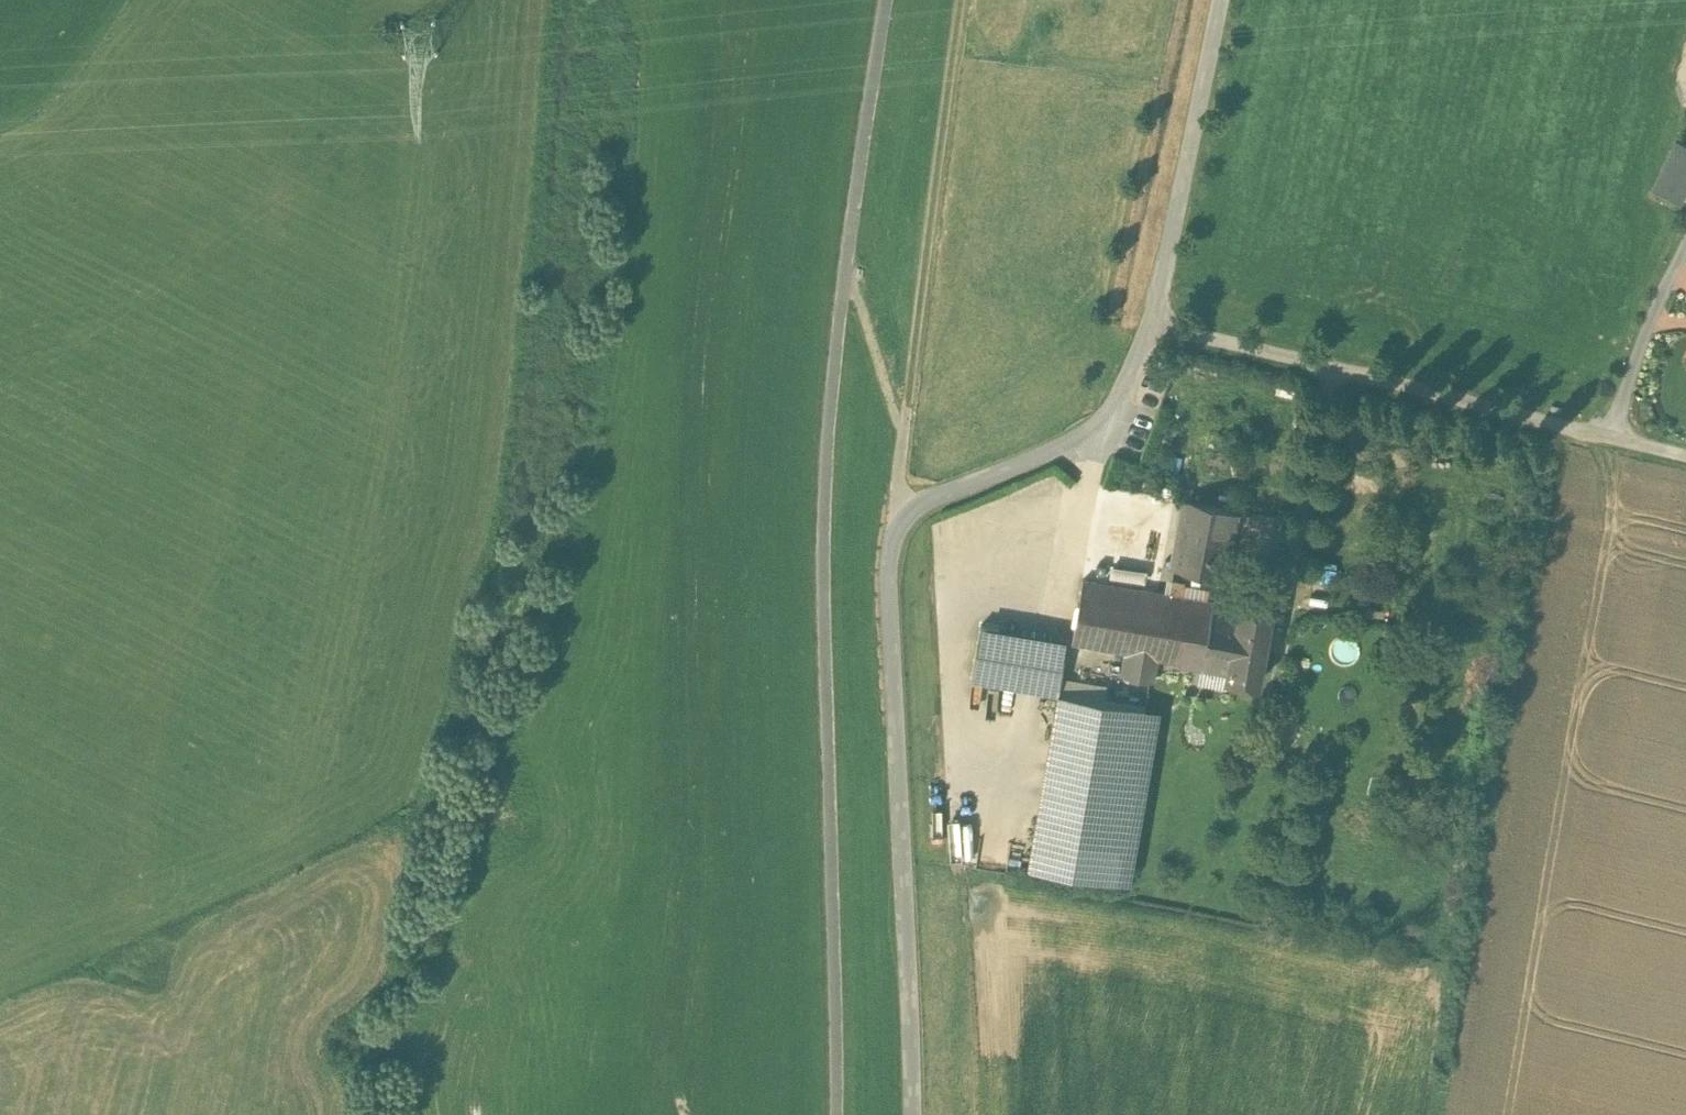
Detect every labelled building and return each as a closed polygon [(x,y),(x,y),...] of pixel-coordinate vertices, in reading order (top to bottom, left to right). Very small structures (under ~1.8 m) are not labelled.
[(1650,193),(1681,208),(1685,197),(1685,143),(1676,139),(1650,193)] [(1236,509),(1185,499),(1173,564),(1224,574),(1236,509)] [(1213,600),(1083,575),(1070,644),(1078,645),(1079,639),(1129,649),(1155,653),(1203,662),(1213,600)] [(1240,605),(1213,600),(1203,662),(1229,667),(1227,675),(1258,681),(1263,656),(1273,602),(1242,596),(1240,605)] [(982,621),(972,675),(1058,690),(1068,636),(982,621)] [(1155,653),(1129,649),(1125,674),(1151,679),(1155,653)] [(1063,687),(1101,694),(1104,680),(1066,673),(1063,687)] [(1145,705),(1058,690),(1028,863),(1115,878),(1145,705)]
